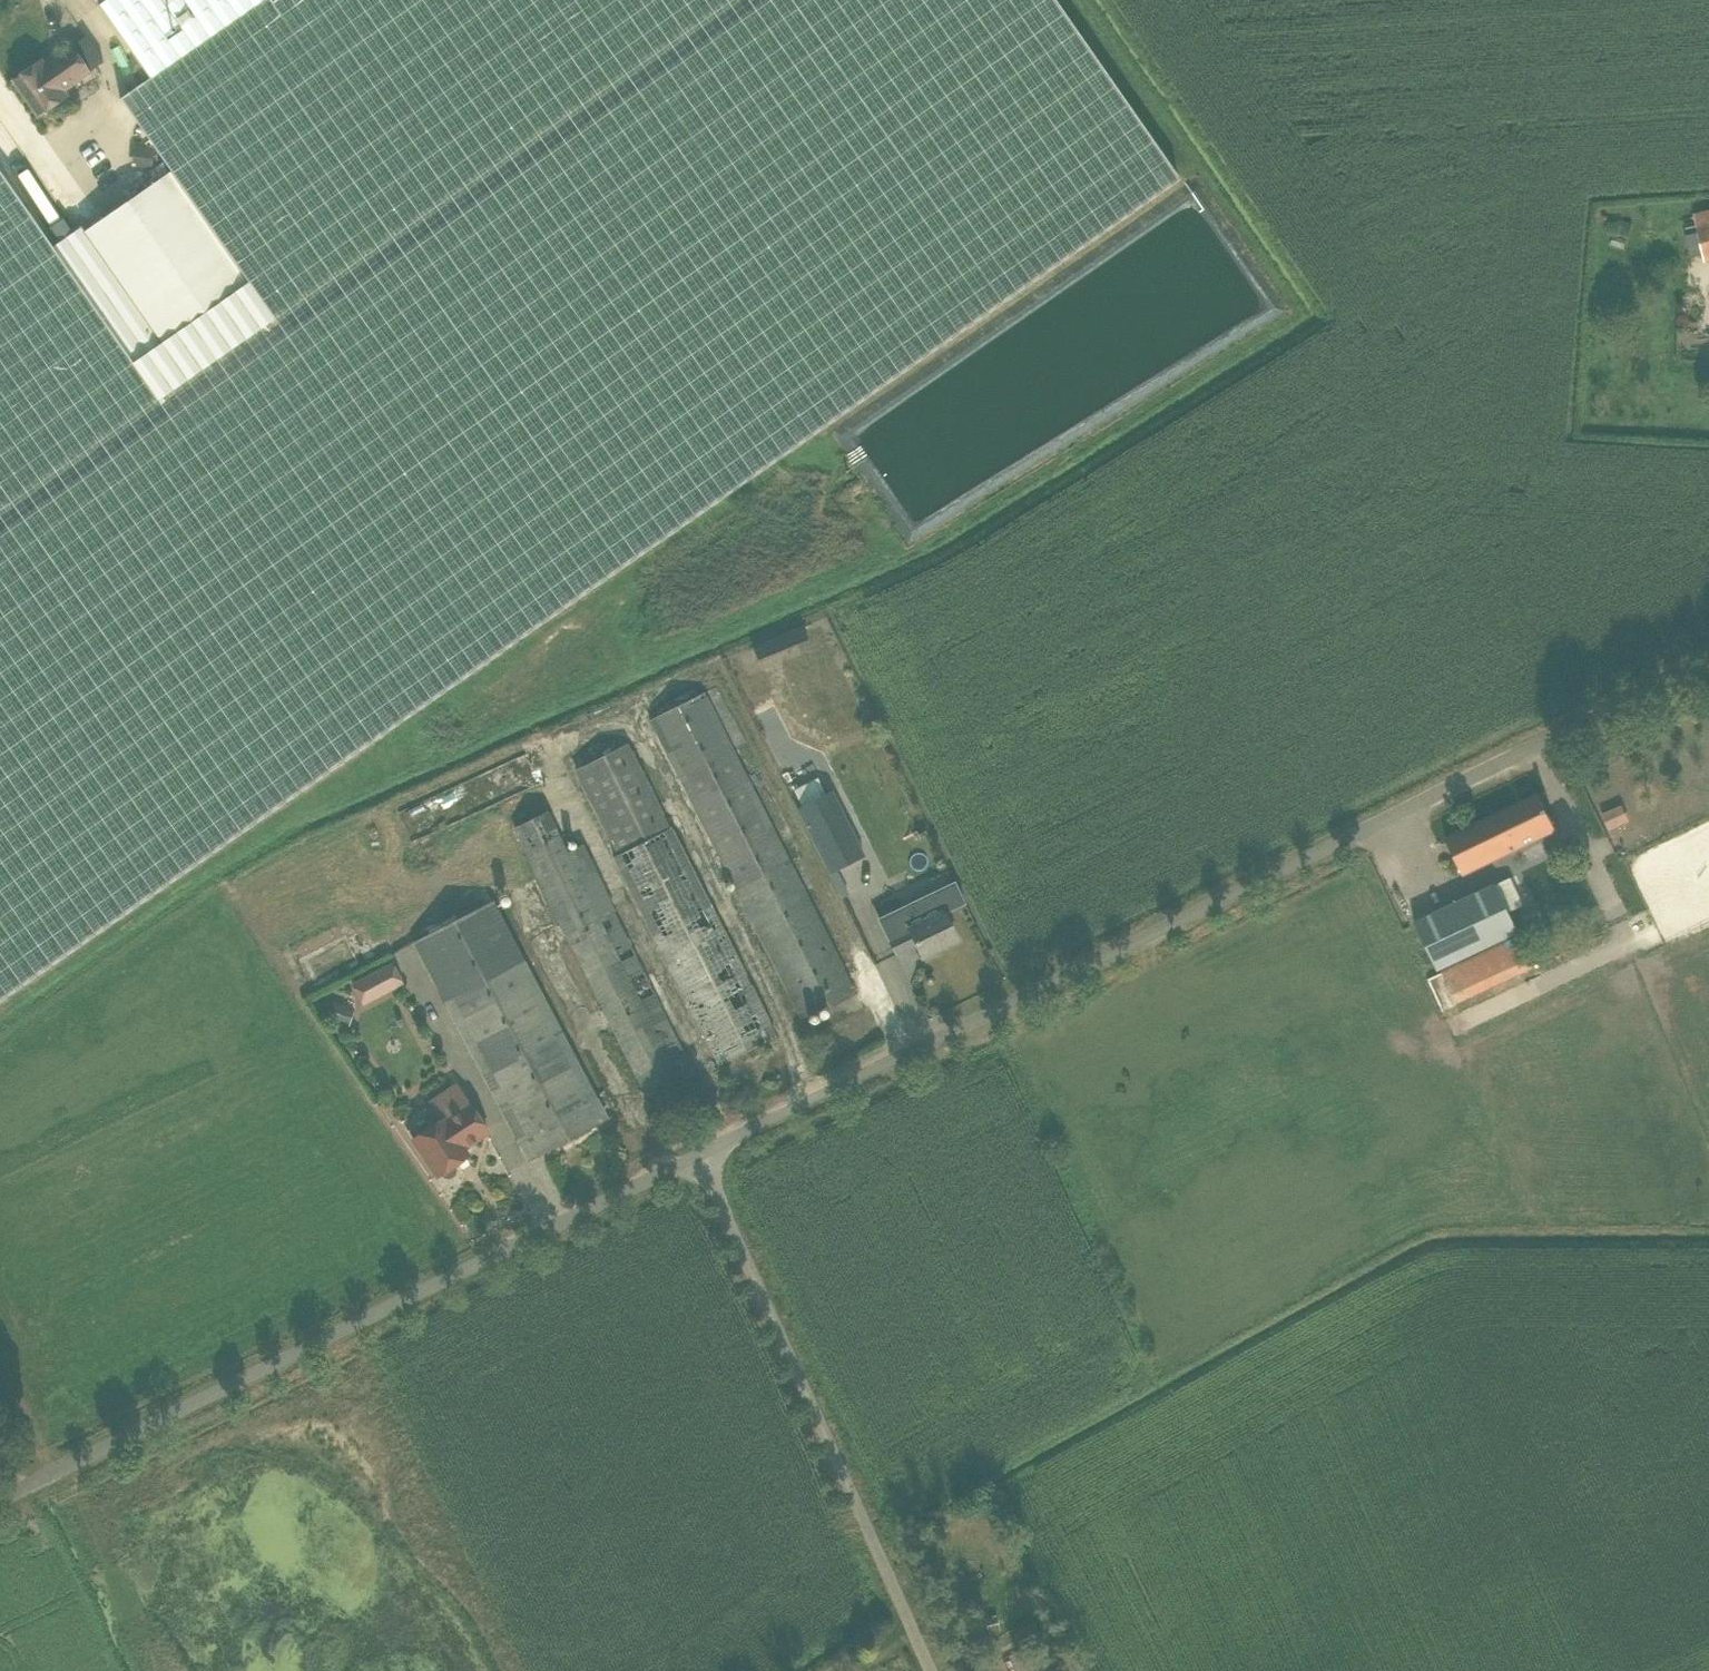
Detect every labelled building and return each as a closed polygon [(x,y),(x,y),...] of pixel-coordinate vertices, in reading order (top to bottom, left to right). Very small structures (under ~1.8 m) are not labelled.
[(346,606),(766,314),(610,85),(551,0),(266,0),(238,19),(122,100),(171,171),(84,231),(81,227),(50,248),(0,176),(0,531),(196,394),(346,606)] [(610,85),(766,314),(833,412),(1159,189),(1029,0),(551,0),(610,85)] [(40,60),(13,79),(39,116),(66,97),(61,91),(88,72),(71,46),(44,66),(40,60)] [(1705,261),(1708,260),(1708,212),(1695,215),(1705,261)] [(0,531),(0,996),(415,703),(346,606),(196,394),(0,531)] [(650,720),(801,1018),(855,991),(704,693),(650,720)] [(775,1036),(627,744),(576,770),(618,854),(613,856),(719,1064),(775,1036)] [(1465,874),(1556,829),(1539,794),(1446,839),(1465,874)] [(834,797),(800,814),(832,879),(867,862),(834,797)] [(1604,815),(1610,827),(1627,820),(1621,807),(1604,815)] [(679,1081),(567,852),(548,812),(515,828),(646,1097),(679,1081)] [(1417,920),(1440,969),(1518,932),(1495,883),(1417,920)] [(529,1159),(606,1119),(492,900),(415,941),(529,1159)] [(922,957),(956,940),(942,911),(909,928),(903,916),(882,926),(896,954),(916,945),(922,957)] [(1444,971),(1454,993),(1458,1002),(1535,966),(1521,935),(1444,971)] [(360,1005),(402,983),(390,959),(348,981),(360,1005)] [(443,1118),(442,1119),(413,1138),(437,1175),(441,1173),(444,1177),(449,1178),(455,1174),(456,1169),(453,1165),(468,1155),(464,1148),(488,1132),(468,1102),(444,1118),(443,1118)]
